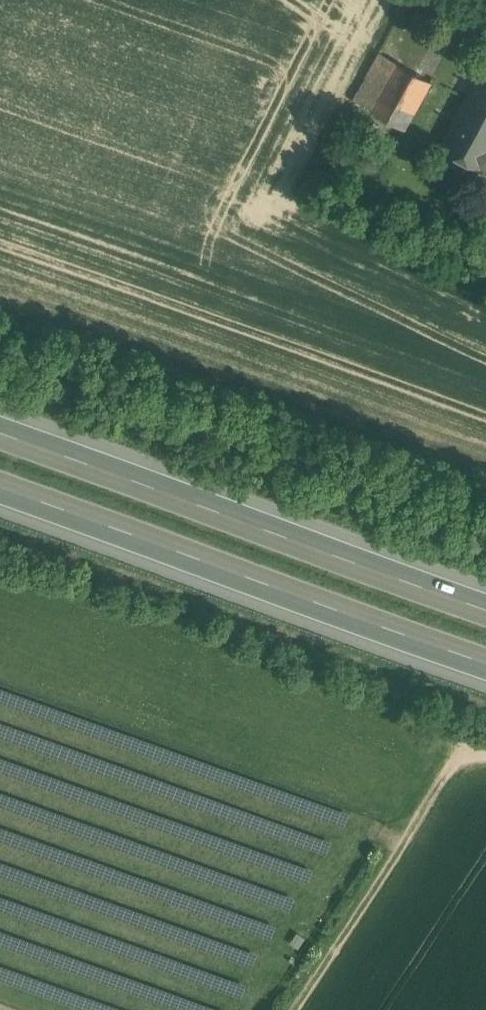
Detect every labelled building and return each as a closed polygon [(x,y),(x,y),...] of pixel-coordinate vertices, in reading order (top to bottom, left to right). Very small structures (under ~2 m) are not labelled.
[(431,81),(379,52),(353,100),(404,129),(431,81)] [(483,67),(468,94),(485,105),(485,68),(483,67)] [(439,148),(481,172),(485,163),(485,105),(468,94),(439,148)]
